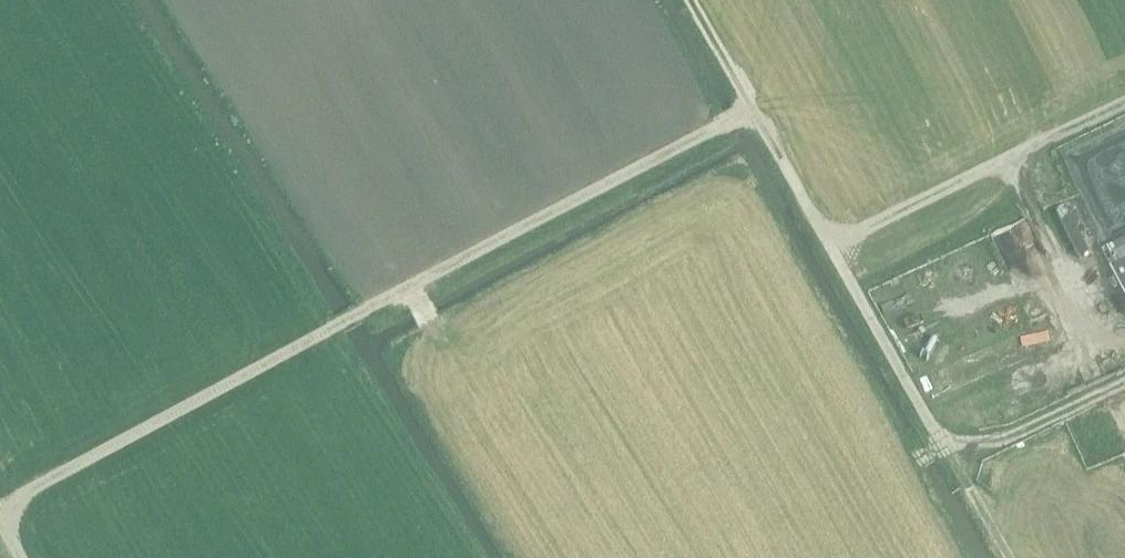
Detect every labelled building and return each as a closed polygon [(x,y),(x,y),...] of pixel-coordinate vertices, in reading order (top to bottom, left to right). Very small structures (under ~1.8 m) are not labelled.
[(1101,249),(1124,304),(1124,238),(1101,249)]
